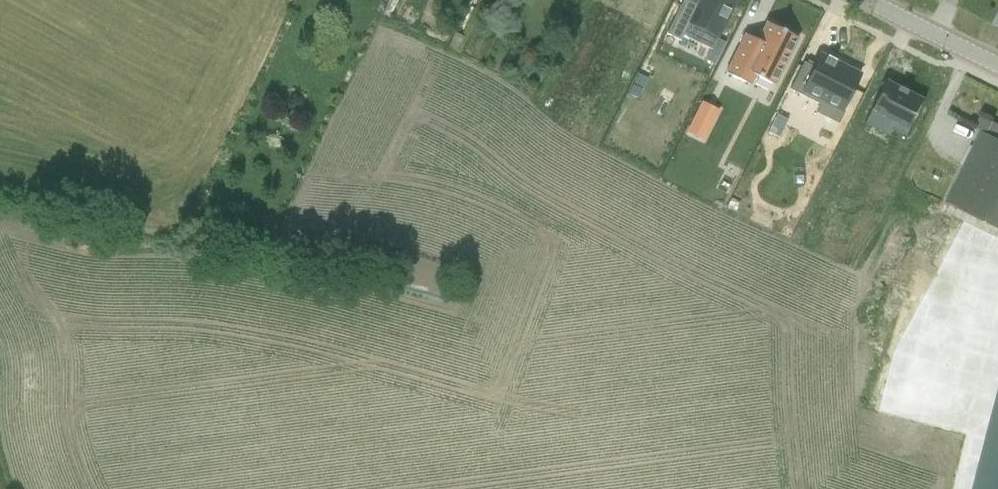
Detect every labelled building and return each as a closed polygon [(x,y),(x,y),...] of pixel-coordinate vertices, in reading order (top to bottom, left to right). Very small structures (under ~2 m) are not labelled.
[(666,34),(679,41),(688,23),(718,37),(736,0),(698,0),(695,6),(683,0),(666,34)] [(744,34),(725,73),(749,85),(754,76),(773,85),(797,38),(766,23),(757,41),(744,34)] [(713,64),(723,43),(716,40),(713,38),(708,49),(703,59),(713,64)] [(803,63),(789,90),(818,105),(821,100),(841,110),(859,75),(834,62),(835,61),(826,56),(825,57),(820,55),(815,65),(813,68),(807,65),(805,64),(803,63)] [(648,78),(638,73),(634,83),(644,87),(648,78)] [(886,79),(865,122),(891,135),(894,128),(907,134),(925,99),(910,91),(911,89),(910,89),(909,91),(902,87),(903,85),(902,85),(901,87),(886,79)] [(643,89),(633,85),(628,94),(638,99),(643,89)] [(716,111),(702,103),(687,132),(702,139),(716,111)] [(787,120),(776,115),(767,133),(778,138),(787,120)] [(993,123),(987,135),(982,132),(976,142),(946,204),(939,218),(960,229),(967,214),(997,229),(997,125),(993,123)] [(973,488),(997,488),(997,393),(973,488)]
